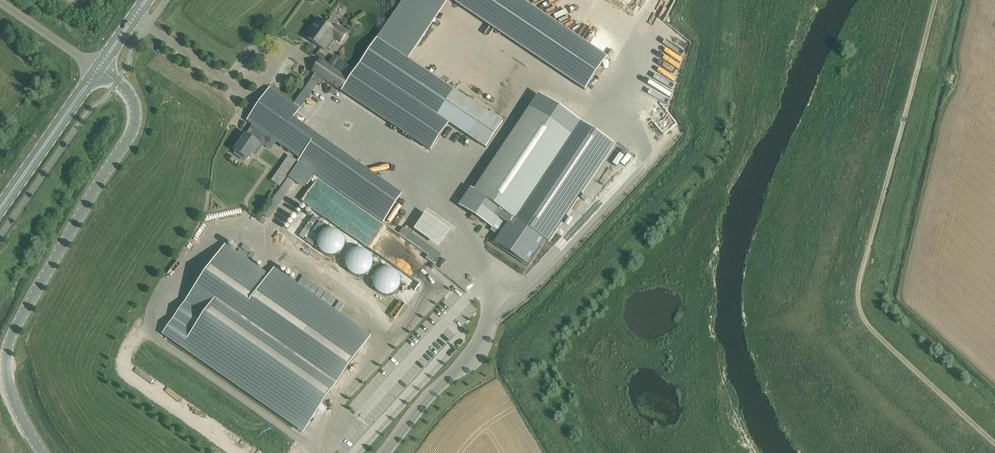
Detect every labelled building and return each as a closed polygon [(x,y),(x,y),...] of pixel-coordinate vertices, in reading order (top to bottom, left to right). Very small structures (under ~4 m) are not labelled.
[(387,7),(391,10),(374,37),(381,40),(406,0),(391,0),(387,7)] [(605,51),(522,0),(443,0),(584,86),(605,51)] [(316,26),(308,38),(316,44),(322,48),(331,35),(340,42),(347,33),(344,31),(336,26),(338,23),(329,17),(325,23),(319,19),(314,25),(316,26)] [(652,80),(651,103),(658,104),(660,81),(652,80)] [(247,121),(257,127),(265,133),(277,142),(293,118),(294,118),(300,109),(270,87),(247,121)] [(487,149),(510,115),(473,90),(450,124),(487,149)] [(471,188),(459,205),(473,214),(472,216),(478,220),(479,218),(480,219),(493,228),(504,212),(515,219),(565,144),(571,135),(529,107),(474,190),(471,188)] [(260,141),(265,133),(257,127),(250,137),(246,134),(234,150),(236,151),(234,154),(244,161),(246,158),(248,159),(252,152),(256,155),(263,144),(260,141)] [(635,144),(644,134),(640,130),(631,140),(635,144)] [(645,140),(633,150),(639,157),(651,146),(645,140)] [(292,171),(299,161),(292,156),(285,166),(292,171)] [(287,181),(280,176),(271,189),(278,194),(287,181)] [(296,203),(282,224),(342,263),(353,246),(347,242),(351,235),(308,207),(310,203),(304,199),(300,205),(296,203)] [(435,247),(447,230),(422,212),(410,229),(435,247)] [(425,276),(438,253),(410,237),(407,242),(422,251),(408,275),(418,280),(421,273),(425,276)] [(225,246),(164,334),(303,431),(370,336),(357,327),(314,297),(274,269),(269,277),(262,272),(225,246)] [(527,279),(537,269),(525,257),(515,267),(527,279)]
